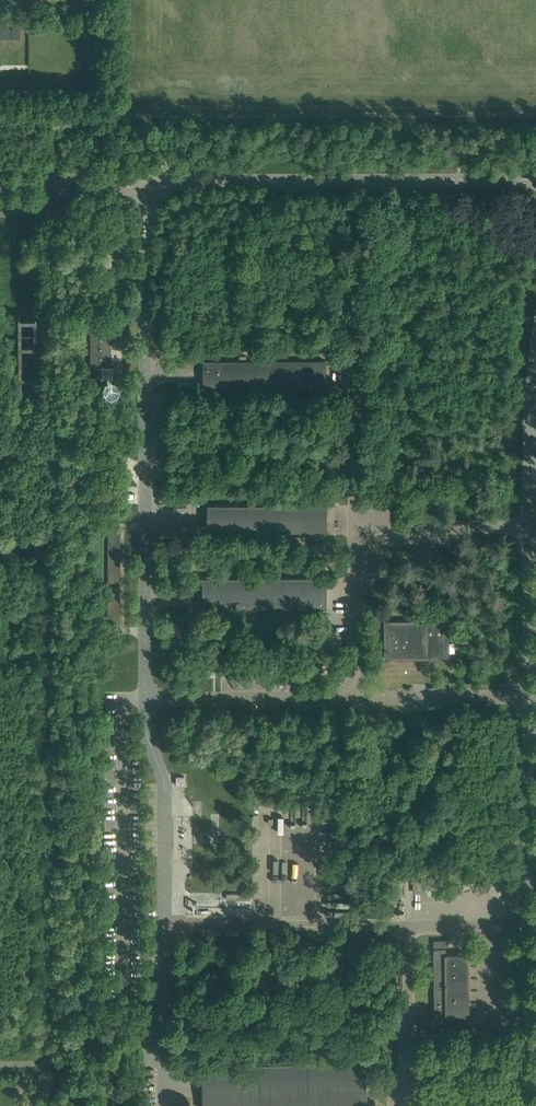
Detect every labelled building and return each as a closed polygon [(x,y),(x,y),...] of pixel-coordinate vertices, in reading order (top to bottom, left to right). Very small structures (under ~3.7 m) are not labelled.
[(34,316),(18,316),(21,408),(38,408),(34,316)] [(90,324),(90,365),(110,365),(110,324),(90,324)] [(204,390),(327,389),(327,360),(204,361),(204,388),(204,390)] [(208,534),(314,534),(327,534),(327,505),(208,505),(208,534)] [(119,627),(119,609),(120,532),(109,532),(108,627),(119,627)] [(204,607),(314,606),(327,606),(327,577),(204,577),(204,607)] [(204,633),(204,618),(177,618),(177,633),(204,633)] [(426,631),(429,631),(428,620),(428,621),(386,621),(386,620),(386,631),(388,631),(388,648),(386,648),(386,659),(387,659),(387,658),(428,658),(429,658),(429,647),(426,647),(426,631)] [(292,645),(304,645),(327,645),(327,633),(292,634),(292,645)] [(184,785),(184,776),(176,776),(176,785),(184,785)] [(423,891),(422,879),(413,880),(414,891),(423,891)] [(447,1016),(469,1016),(468,954),(446,954),(446,950),(446,948),(434,948),(435,967),(437,967),(438,992),(435,992),(435,1022),(448,1022),(447,1016)] [(367,1075),(367,1061),(366,1061),(366,1062),(314,1063),(203,1065),(202,1065),(203,1078),(203,1096),(203,1105),(365,1105),(367,1105),(368,1105),(367,1075)]
